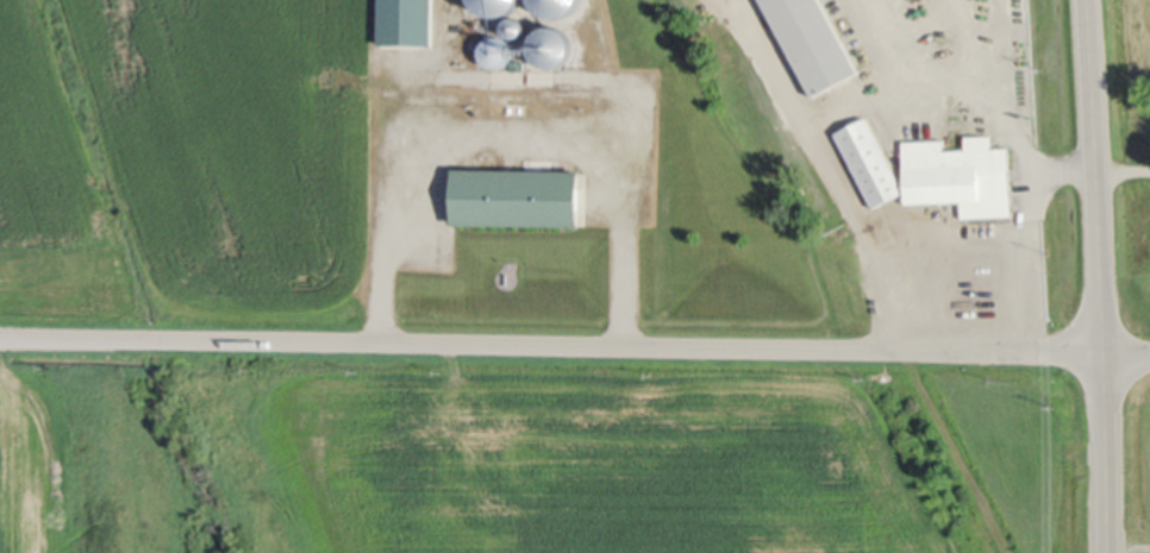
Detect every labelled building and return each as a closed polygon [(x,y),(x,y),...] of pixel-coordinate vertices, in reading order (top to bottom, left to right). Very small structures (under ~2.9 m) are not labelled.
[(524,0),(483,0),(493,20),(526,5),(524,0)] [(574,19),(575,0),(542,0),(541,17),(574,19)] [(818,94),(767,0),(826,0),(863,69),(818,94)] [(525,21),(509,20),(507,39),(523,41),(525,21)] [(569,65),(565,29),(540,32),(544,67),(569,65)] [(512,61),(507,38),(486,44),(491,66),(512,61)] [(908,190),(877,207),(838,130),(869,114),(908,190)] [(994,133),(995,146),(1012,145),(1015,214),(965,218),(964,199),(910,201),(907,140),(946,138),(946,149),(969,147),(968,134),(994,133)] [(582,171),(455,170),(455,225),(582,226),(582,171)]
